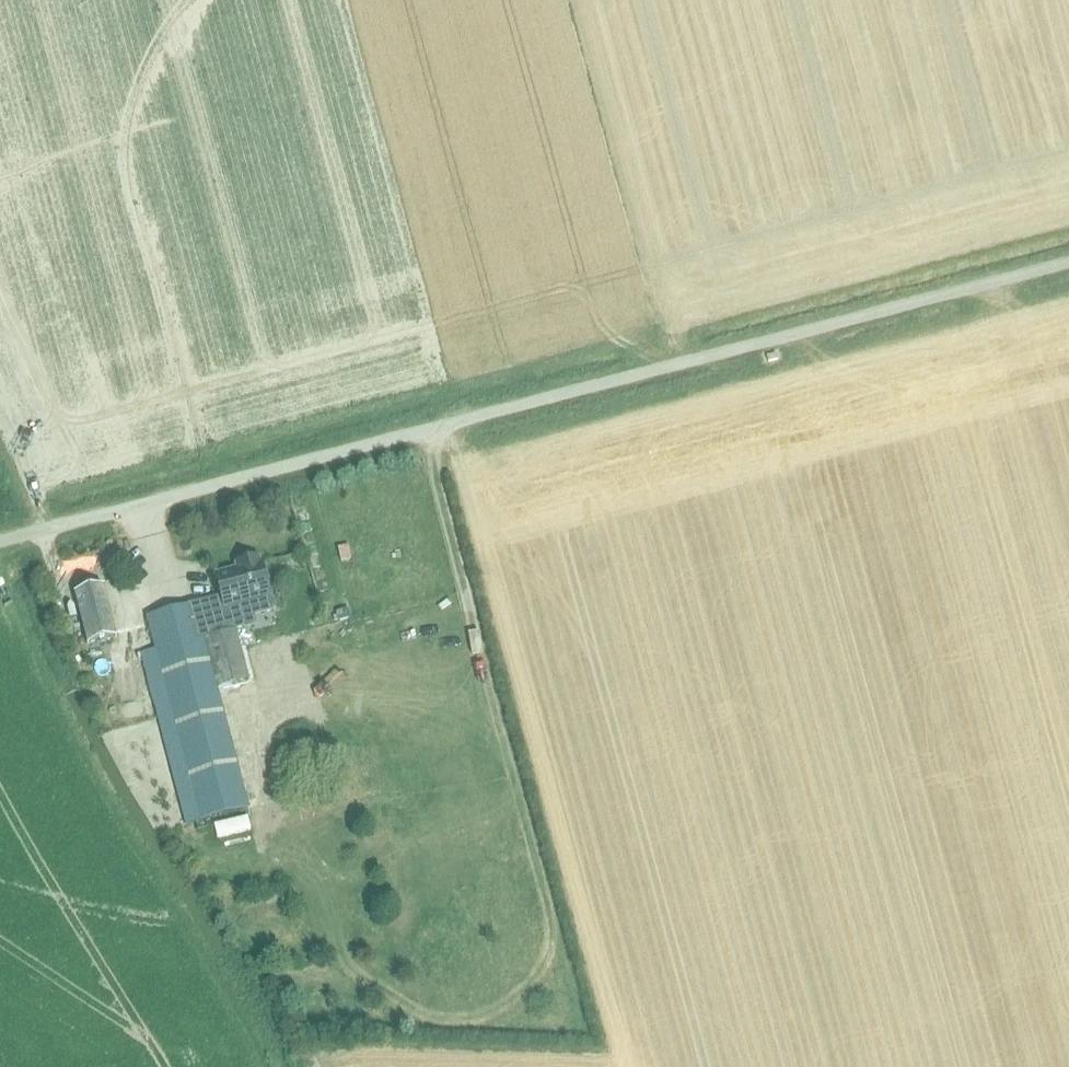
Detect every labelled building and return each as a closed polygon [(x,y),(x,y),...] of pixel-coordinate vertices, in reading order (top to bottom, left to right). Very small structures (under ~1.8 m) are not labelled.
[(348,547),(339,549),(342,562),(351,560),(348,547)] [(238,570),(215,576),(221,599),(229,629),(233,628),(234,631),(244,628),(238,604),(270,596),(262,564),(260,565),(258,558),(236,564),(238,570)] [(87,643),(115,636),(102,585),(74,593),(87,643)] [(156,648),(141,652),(186,824),(248,808),(216,689),(247,680),(234,631),(233,628),(229,629),(221,599),(148,618),(156,648)] [(120,711),(149,706),(140,659),(110,665),(114,688),(116,687),(120,711)]
